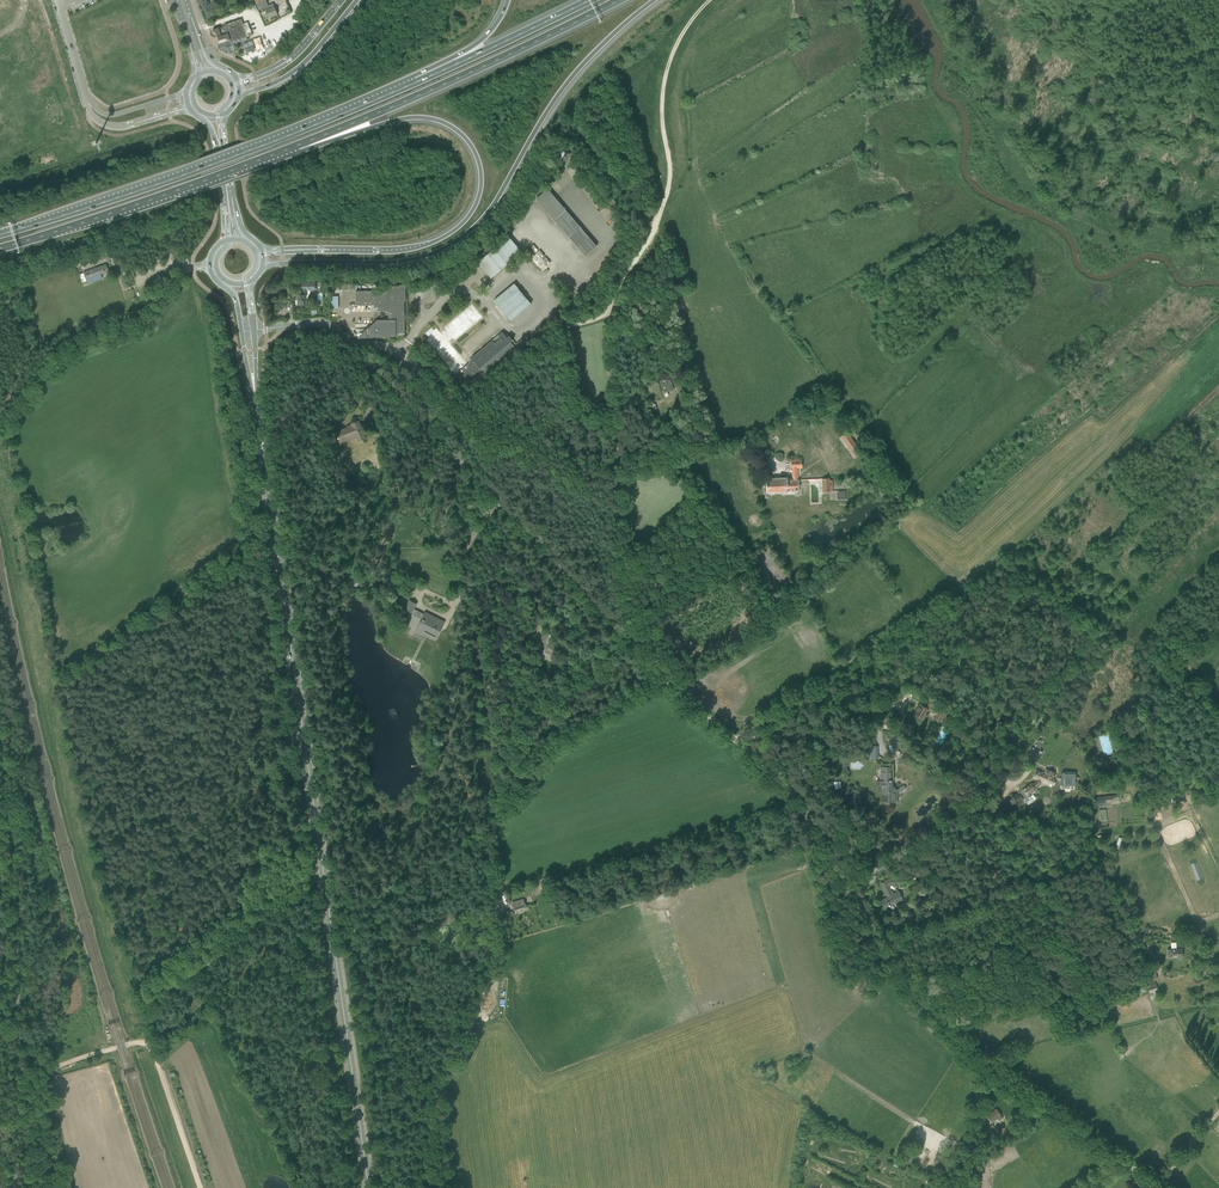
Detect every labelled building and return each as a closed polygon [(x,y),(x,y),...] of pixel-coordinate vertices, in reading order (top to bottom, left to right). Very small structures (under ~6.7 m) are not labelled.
[(208,20),(215,17),(207,0),(198,0),(208,20)] [(268,5),(266,0),(256,4),(259,10),(264,8),(268,18),(278,14),(273,3),(268,5)] [(223,27),(219,28),(213,30),(214,34),(211,35),(213,41),(216,40),(217,44),(230,40),(230,43),(247,37),(241,19),(224,24),(225,26),(223,26),(223,27)] [(548,189),(536,199),(538,201),(554,220),(566,210),(554,196),(548,189)] [(566,210),(554,220),(585,256),(596,246),(566,210)] [(102,266),(83,273),(85,279),(87,284),(102,278),(101,274),(102,274),(108,271),(105,265),(102,266)] [(298,305),(305,305),(305,295),(307,295),(307,290),(315,289),(315,282),(300,282),(301,290),(302,290),(302,294),(298,294),(298,305)] [(497,304),(516,325),(538,306),(520,284),(497,304)] [(388,320),(377,320),(368,329),(368,337),(396,336),(396,333),(405,333),(404,286),(388,286),(388,291),(356,291),(356,305),(374,305),(374,307),(377,311),(380,311),(380,312),(388,312),(388,320)] [(456,372),(468,362),(449,339),(452,336),(455,340),(465,333),(469,337),(487,322),(483,318),(485,317),(474,303),(441,330),(438,326),(435,329),(432,326),(425,333),(429,338),(428,338),(456,372)] [(467,364),(455,375),(458,378),(461,383),(464,383),(468,379),(480,369),(483,373),(514,347),(514,346),(511,342),(510,342),(513,340),(509,335),(506,337),(505,336),(502,332),(487,345),(486,346),(474,356),(471,358),(469,359),(470,360),(469,361),(470,362),(467,364)] [(527,342),(523,338),(517,343),(521,348),(527,342)] [(669,377),(663,379),(659,380),(664,393),(665,392),(664,390),(670,388),(671,388),(671,387),(671,386),(670,387),(668,382),(671,381),(669,377)] [(358,440),(359,440),(365,437),(358,421),(352,424),(352,425),(336,432),(338,437),(338,438),(339,438),(340,442),(351,437),(350,435),(355,433),(358,440)] [(854,429),(842,436),(855,456),(865,450),(864,449),(866,448),(854,429)] [(801,460),(791,460),(792,468),(792,469),(801,468),(801,460)] [(822,492),(833,492),(832,480),(830,480),(830,478),(822,478),(822,492)] [(797,480),(793,480),(786,480),(786,479),(780,479),(774,479),(767,479),(767,491),(773,491),(797,491),(797,480)] [(846,499),(846,491),(837,491),(837,499),(846,499)] [(372,550),(371,564),(378,565),(379,550),(372,550)] [(779,594),(769,599),(774,608),(780,605),(777,601),(782,598),(779,594)] [(407,606),(404,611),(411,615),(413,609),(416,604),(411,601),(409,601),(407,606)] [(421,619),(416,629),(436,639),(440,630),(442,625),(443,624),(430,618),(431,615),(425,612),(424,614),(419,611),(417,616),(421,619)] [(541,639),(546,641),(549,634),(545,632),(541,639)] [(549,655),(550,652),(555,654),(558,649),(549,644),(546,649),(544,652),(549,655)] [(916,693),(914,696),(922,701),(924,698),(916,693)] [(940,721),(945,713),(932,706),(927,702),(924,707),(920,704),(914,714),(920,717),(919,718),(923,720),(926,715),(927,715),(927,714),(926,714),(928,710),(937,715),(934,718),(940,721)] [(1041,752),(1040,751),(1041,741),(1036,741),(1036,745),(1035,745),(1035,749),(1033,748),(1031,752),(1040,756),(1041,752)] [(880,781),(877,781),(877,788),(882,788),(882,801),(882,802),(887,802),(891,802),(897,802),(897,792),(898,792),(898,789),(894,789),(894,787),(890,787),(890,781),(891,781),(890,767),(881,767),(881,776),(880,776),(880,781)] [(1024,789),(1020,792),(1026,799),(1028,798),(1031,796),(1029,793),(1044,782),(1045,783),(1046,781),(1054,784),(1055,781),(1056,778),(1057,778),(1057,777),(1056,777),(1057,774),(1054,773),(1055,773),(1052,772),(1046,769),(1045,773),(1036,769),(1033,777),(1038,779),(1037,780),(1037,781),(1036,782),(1035,783),(1034,784),(1033,783),(1032,783),(1031,783),(1026,788),(1025,787),(1023,789),(1024,789)] [(1056,778),(1055,781),(1056,781),(1058,782),(1059,782),(1061,782),(1060,788),(1074,789),(1074,777),(1075,777),(1075,772),(1062,772),(1062,773),(1061,773),(1060,778),(1057,778),(1056,778)] [(1112,807),(1112,801),(1112,800),(1118,800),(1117,795),(1097,797),(1098,800),(1098,806),(1106,805),(1106,807),(1112,807)] [(870,858),(869,856),(867,850),(865,845),(857,847),(860,856),(864,854),(866,860),(870,858)] [(894,859),(889,862),(887,863),(886,861),(881,863),(882,865),(877,867),(879,871),(890,865),(902,860),(900,856),(894,858),(894,859)] [(899,892),(894,894),(890,886),(895,883),(893,879),(892,879),(891,878),(887,880),(881,883),(881,884),(886,894),(886,895),(887,894),(889,897),(882,900),(885,907),(886,907),(889,905),(889,907),(890,906),(896,902),(897,904),(898,904),(898,903),(903,901),(899,892)] [(1079,890),(1074,897),(1080,901),(1084,893),(1079,890)] [(514,910),(525,906),(523,899),(512,903),(514,910)] [(1171,949),(1168,949),(1168,956),(1177,956),(1181,956),(1182,956),(1182,952),(1182,949),(1176,949),(1176,942),(1171,942),(1171,949)] [(1154,970),(1146,973),(1149,980),(1157,977),(1154,970)] [(997,1108),(992,1112),(986,1116),(991,1122),(997,1118),(999,1120),(1003,1118),(997,1108)] [(947,1171),(947,1170),(950,1164),(951,1161),(937,1155),(934,1163),(942,1167),(941,1168),(947,1171)]
